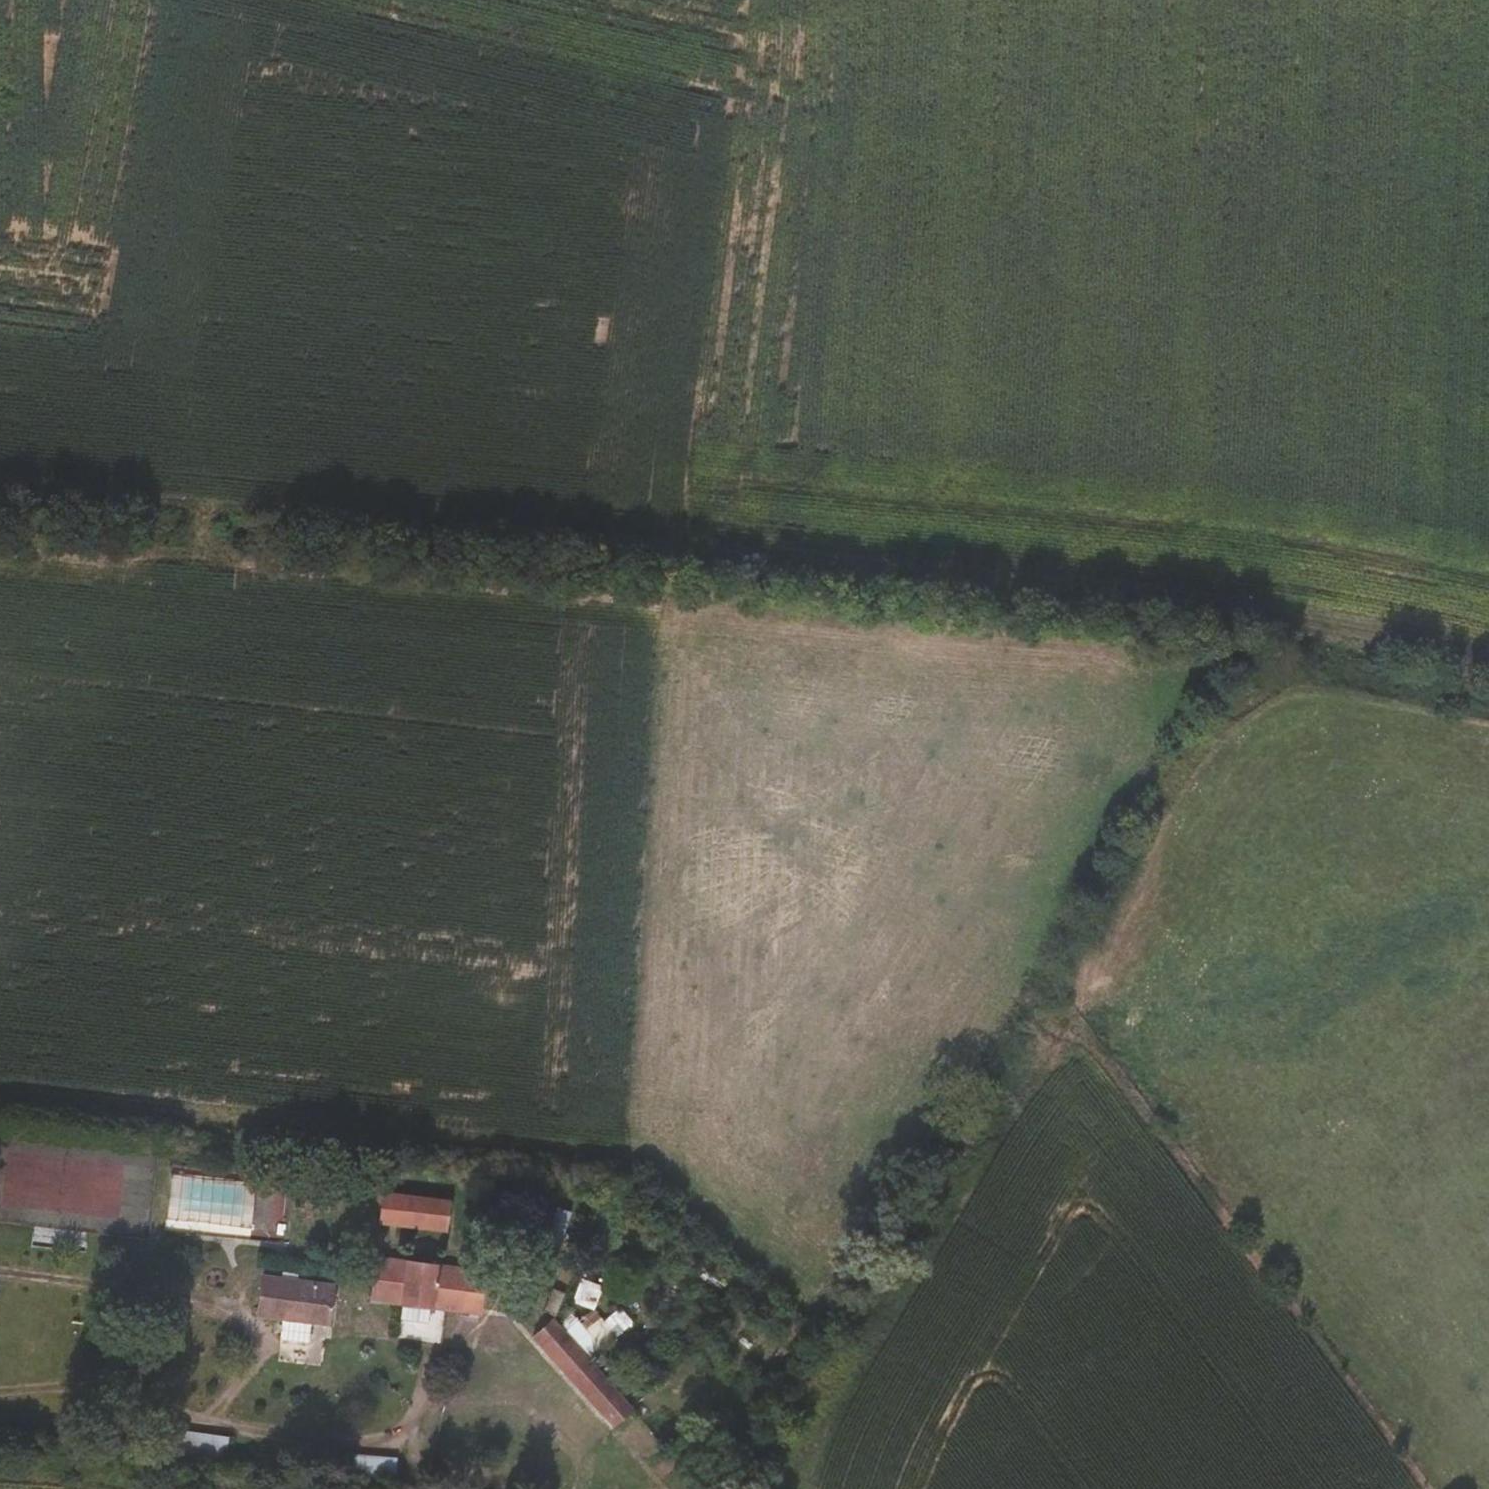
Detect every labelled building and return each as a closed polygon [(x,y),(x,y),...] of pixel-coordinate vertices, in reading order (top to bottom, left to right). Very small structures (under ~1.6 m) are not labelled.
[(381,1227),(452,1237),(456,1203),(385,1193),(381,1227)] [(372,1303),(484,1319),(491,1274),(378,1258),(372,1303)] [(255,1313),(329,1324),(336,1282),(262,1270),(255,1313)] [(593,1309),(602,1287),(576,1277),(568,1300),(593,1309)] [(632,1413),(552,1319),(533,1336),(613,1429),(632,1413)] [(181,1459),(226,1461),(227,1435),(183,1434),(181,1459)]
